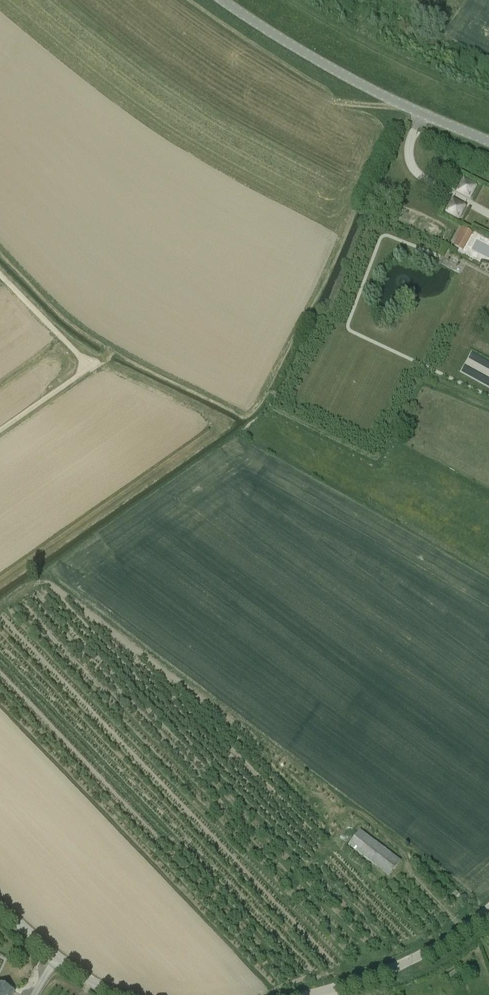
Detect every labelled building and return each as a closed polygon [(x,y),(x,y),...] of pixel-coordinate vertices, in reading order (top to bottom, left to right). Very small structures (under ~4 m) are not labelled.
[(463,176),(455,193),(471,200),(478,183),(463,176)] [(452,203),(452,217),(463,217),(463,203),(452,203)] [(460,225),(453,239),(456,241),(454,246),(465,251),(473,232),(460,225)] [(470,352),(461,372),(488,385),(488,360),(470,352)] [(348,846),(389,877),(401,861),(360,830),(348,846)] [(15,991),(0,984),(0,994),(13,994),(15,991)]
